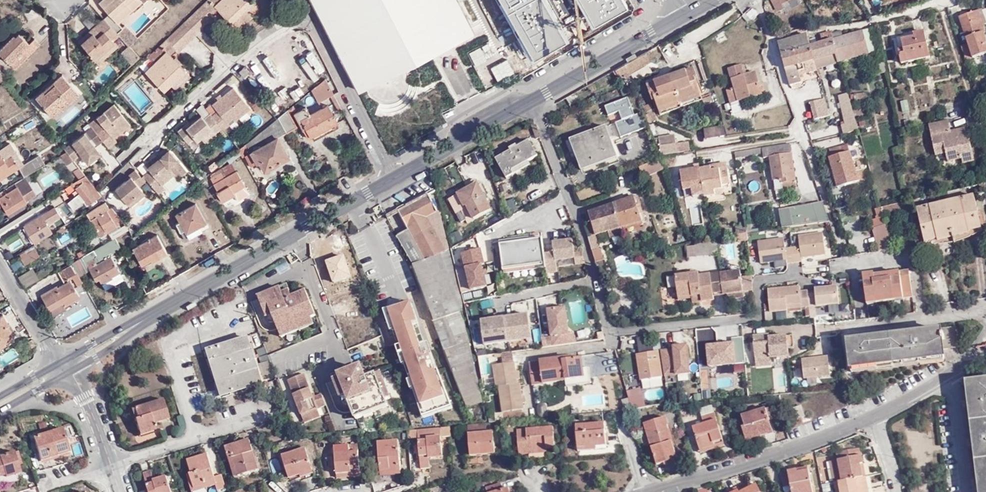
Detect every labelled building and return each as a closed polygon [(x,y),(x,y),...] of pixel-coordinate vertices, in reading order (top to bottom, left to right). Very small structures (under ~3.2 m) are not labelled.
[(136,39),(124,25),(122,27),(117,22),(141,1),(144,4),(148,0),(102,0),(98,3),(108,14),(104,18),(123,40),(128,47),(136,39)] [(200,9),(209,17),(215,12),(229,28),(244,15),(251,8),(244,0),(223,0),(213,9),(206,3),(200,9)] [(206,3),(213,9),(223,0),(209,0),(206,3)] [(352,80),(467,21),(456,0),(311,0),(352,80)] [(785,0),(773,0),(779,10),(784,6),(782,2),(785,0)] [(800,0),(785,0),(782,2),(784,6),(785,9),(800,1),(800,0)] [(182,25),(193,36),(210,19),(209,17),(200,9),(182,25)] [(967,60),(985,53),(985,37),(985,32),(983,25),(978,12),(960,18),(970,45),(962,48),(967,60)] [(244,15),(229,28),(235,34),(249,21),(244,15)] [(104,18),(102,20),(121,42),(123,40),(104,18)] [(121,42),(102,20),(79,42),(100,65),(119,48),(117,45),(121,42)] [(358,91),(472,32),(467,21),(352,80),(358,91)] [(165,51),(144,71),(163,90),(170,84),(175,89),(189,75),(168,54),(174,48),(180,48),(193,36),(182,25),(181,24),(159,44),(165,51)] [(864,30),(870,52),(876,51),(870,28),(864,30)] [(832,33),(834,39),(844,36),(842,30),(832,33)] [(840,61),(870,52),(864,30),(844,36),(834,39),(840,61)] [(817,67),(840,61),(834,39),(832,33),(832,31),(820,34),(822,43),(811,46),(817,67)] [(924,32),(915,33),(916,39),(903,42),(905,55),(901,56),(902,64),(929,58),(924,32)] [(916,39),(915,33),(897,38),(901,56),(905,55),(903,42),(916,39)] [(12,39),(0,50),(0,51),(10,63),(25,50),(30,55),(41,45),(36,39),(30,45),(21,34),(17,37),(14,40),(12,39)] [(782,54),(811,46),(807,34),(779,43),(782,54)] [(139,58),(128,47),(127,47),(126,48),(136,59),(131,64),(131,65),(139,58)] [(120,53),(130,64),(131,64),(136,59),(126,48),(120,53)] [(649,49),(645,51),(650,61),(655,58),(649,49)] [(25,50),(10,63),(15,69),(30,55),(25,50)] [(650,61),(645,51),(641,54),(615,68),(619,75),(622,72),(626,78),(631,75),(630,72),(650,61)] [(800,75),(810,72),(806,62),(797,64),(800,75)] [(741,64),(728,67),(734,87),(726,89),(731,103),(751,97),(750,92),(762,90),(757,71),(744,75),(741,64)] [(697,78),(699,77),(696,68),(649,86),(653,95),(656,94),(657,99),(660,109),(702,93),(699,83),(697,78)] [(61,72),(56,76),(64,85),(69,81),(61,72)] [(64,85),(56,76),(35,95),(49,113),(67,97),(70,100),(78,92),(69,81),(64,85)] [(324,80),(310,91),(314,98),(320,95),(323,100),(329,97),(332,95),(324,80)] [(217,111),(212,115),(221,127),(223,129),(229,124),(227,122),(232,118),(234,120),(250,107),(233,88),(222,96),(218,99),(212,104),(217,111)] [(704,99),(702,93),(660,109),(662,114),(704,99)] [(337,112),(341,110),(332,95),(329,97),(337,112)] [(844,126),(846,134),(861,131),(859,126),(850,95),(849,95),(849,96),(853,108),(843,111),(847,125),(844,126)] [(839,99),(843,111),(853,108),(849,96),(839,99)] [(67,97),(49,113),(52,116),(70,100),(67,97)] [(628,98),(605,106),(609,116),(619,111),(622,120),(615,122),(621,138),(646,128),(641,113),(635,116),(628,98)] [(811,102),(816,119),(831,115),(826,98),(811,102)] [(97,132),(103,140),(108,147),(117,140),(114,136),(131,123),(123,114),(120,115),(117,112),(120,110),(114,103),(97,116),(105,127),(97,132)] [(304,127),(310,137),(311,137),(335,124),(336,123),(327,106),(308,116),(304,110),(292,116),(299,129),(304,127)] [(654,109),(646,112),(649,122),(658,119),(654,109)] [(296,128),(286,111),(276,119),(285,134),(296,128)] [(186,127),(184,124),(178,130),(187,142),(194,138),(196,140),(200,137),(211,129),(215,133),(221,127),(212,115),(210,113),(203,118),(203,117),(202,115),(201,115),(190,123),(186,127)] [(276,119),(237,151),(241,158),(249,154),(256,165),(259,162),(265,172),(288,158),(277,139),(285,134),(276,119)] [(950,119),(930,123),(938,154),(948,152),(950,161),(964,158),(965,163),(976,160),(969,128),(959,130),(960,133),(954,134),(953,131),(950,119)] [(539,135),(535,124),(530,122),(535,137),(539,135)] [(335,124),(311,137),(314,142),(338,129),(335,124)] [(578,166),(616,153),(606,125),(595,129),(596,133),(570,142),(578,166)] [(725,133),(722,125),(702,128),(704,137),(725,133)] [(305,140),(310,137),(304,127),(299,129),(305,140)] [(211,129),(200,137),(205,144),(216,135),(215,133),(211,129)] [(95,130),(94,131),(102,141),(103,140),(97,132),(95,130)] [(94,131),(89,134),(97,144),(102,141),(94,131)] [(84,132),(63,148),(66,151),(72,159),(81,152),(84,157),(96,148),(84,132)] [(654,139),(659,154),(660,153),(661,156),(690,151),(688,142),(676,144),(675,135),(654,139)] [(511,171),(526,161),(534,156),(525,141),(494,160),(506,179),(513,174),(511,171)] [(797,177),(792,141),(732,151),(733,158),(765,153),(766,157),(772,156),(775,187),(784,186),(783,180),(797,177)] [(24,164),(10,142),(0,149),(0,179),(18,167),(24,164)] [(831,158),(836,185),(844,183),(845,187),(865,183),(863,171),(856,173),(850,145),(832,149),(834,157),(831,158)] [(100,153),(96,148),(84,157),(88,161),(100,153)] [(144,176),(146,179),(157,192),(164,186),(161,182),(173,172),(177,177),(186,171),(169,149),(161,156),(153,162),(147,167),(149,169),(151,171),(144,176)] [(71,169),(77,165),(72,159),(66,151),(61,154),(71,169)] [(151,159),(153,162),(161,156),(159,153),(151,159)] [(617,157),(616,153),(578,166),(580,171),(617,157)] [(24,164),(18,167),(24,177),(44,164),(38,155),(24,164)] [(529,165),(526,161),(511,171),(513,174),(529,165)] [(79,179),(85,175),(78,167),(74,169),(79,179)] [(144,181),(140,176),(134,169),(128,174),(130,176),(115,189),(126,202),(142,190),(138,185),(144,181)] [(698,171),(691,172),(679,173),(682,192),(691,191),(692,199),(702,197),(703,200),(714,198),(713,193),(721,191),(720,188),(729,187),(726,171),(710,173),(710,170),(698,172),(698,171)] [(180,181),(177,177),(173,172),(161,182),(164,186),(168,191),(180,181)] [(219,174),(209,180),(215,190),(213,191),(219,203),(231,196),(234,199),(246,192),(235,172),(222,179),(219,174)] [(97,196),(102,202),(105,201),(85,175),(79,179),(72,183),(86,206),(95,201),(93,198),(97,196)] [(27,201),(26,200),(36,194),(25,177),(0,193),(0,202),(2,205),(7,213),(27,201)] [(798,184),(797,177),(783,180),(784,186),(798,184)] [(477,183),(473,185),(483,203),(487,201),(477,183)] [(483,203),(473,185),(447,201),(460,226),(465,223),(460,213),(464,211),(463,210),(465,208),(473,224),(489,214),(483,203)] [(142,190),(126,202),(129,206),(145,194),(142,190)] [(64,192),(57,197),(62,206),(70,202),(64,192)] [(410,270),(467,409),(482,405),(460,316),(437,255),(446,250),(439,218),(427,195),(397,211),(407,230),(394,238),(411,269),(410,270)] [(638,196),(615,203),(623,228),(646,221),(638,196)] [(948,202),(954,237),(969,233),(969,231),(981,228),(974,196),(948,202)] [(883,207),(883,209),(885,213),(910,207),(909,201),(883,207)] [(105,202),(86,213),(100,236),(119,224),(105,202)] [(938,240),(954,237),(948,202),(918,209),(925,240),(937,237),(938,240)] [(615,203),(608,206),(600,208),(607,233),(609,233),(611,241),(626,237),(623,228),(615,203)] [(190,229),(196,226),(204,221),(193,204),(183,209),(180,205),(173,209),(175,214),(173,215),(185,238),(192,234),(190,229)] [(600,208),(589,212),(597,237),(607,233),(600,208)] [(873,221),(876,229),(889,226),(885,213),(883,209),(878,210),(880,219),(873,221)] [(110,233),(113,238),(115,237),(128,229),(124,224),(110,233)] [(198,230),(196,226),(190,229),(192,234),(198,230)] [(876,229),(883,252),(896,251),(889,226),(876,229)] [(783,241),(756,245),(760,266),(785,262),(786,266),(801,264),(801,260),(825,257),(822,235),(798,238),(799,249),(784,251),(783,241)] [(144,255),(148,262),(165,253),(155,236),(130,249),(136,260),(144,255)] [(113,238),(71,263),(76,271),(78,276),(89,269),(96,280),(99,278),(102,284),(112,278),(111,276),(119,271),(110,256),(112,255),(111,253),(121,248),(115,237),(113,238)] [(493,259),(495,276),(503,274),(503,271),(536,267),(536,270),(544,269),(540,240),(540,239),(499,245),(501,258),(493,259)] [(648,248),(646,240),(637,242),(640,250),(648,248)] [(554,255),(543,256),(545,269),(545,270),(546,275),(556,274),(555,262),(574,260),(575,266),(584,265),(581,255),(574,256),(572,242),(552,244),(554,255)] [(718,243),(695,246),(696,257),(719,254),(718,243)] [(34,247),(20,256),(24,263),(39,254),(34,247)] [(600,248),(592,250),(595,261),(596,264),(604,261),(600,248)] [(456,271),(461,293),(486,287),(481,265),(483,265),(479,249),(461,254),(465,268),(456,271)] [(140,267),(148,262),(144,255),(136,260),(140,267)] [(63,283),(67,280),(65,278),(74,273),(70,264),(57,272),(63,283)] [(77,285),(82,282),(78,276),(76,271),(74,273),(65,278),(67,280),(72,277),(77,285)] [(124,279),(119,271),(111,276),(112,278),(102,284),(106,290),(124,279)] [(710,276),(713,296),(726,294),(743,292),(740,272),(710,276)] [(698,273),(675,276),(678,298),(691,296),(691,298),(692,303),(702,302),(702,301),(713,300),(713,296),(710,276),(710,274),(698,276),(698,273)] [(902,279),(866,284),(868,301),(905,296),(904,295),(914,294),(911,273),(901,275),(902,279)] [(865,277),(866,284),(902,279),(901,275),(877,278),(877,276),(865,277)] [(56,286),(41,294),(52,315),(65,308),(64,304),(78,296),(69,281),(57,288),(56,286)] [(799,306),(800,310),(838,306),(836,289),(814,292),(814,293),(806,295),(806,293),(798,293),(798,289),(766,292),(769,314),(786,312),(785,307),(799,306)] [(905,296),(868,301),(869,306),(905,301),(905,299),(914,298),(914,294),(904,295),(905,296)] [(552,347),(567,345),(566,336),(569,335),(568,335),(565,309),(548,311),(549,323),(552,323),(552,326),(550,327),(552,347)] [(4,343),(2,341),(9,337),(11,333),(5,325),(8,323),(2,314),(0,316),(0,345),(4,343)] [(507,342),(521,341),(520,335),(531,334),(528,315),(520,316),(520,320),(513,321),(512,317),(505,318),(507,342)] [(481,321),(483,340),(493,339),(494,344),(507,342),(505,318),(495,319),(495,323),(490,323),(489,320),(481,321)] [(861,342),(863,368),(947,358),(947,350),(959,349),(957,330),(861,342)] [(568,335),(569,335),(566,336),(567,345),(574,344),(573,334),(568,335)] [(764,341),(763,337),(753,338),(755,366),(772,364),(771,360),(788,358),(788,350),(794,350),(792,338),(769,340),(764,341)] [(262,383),(248,338),(206,351),(221,397),(262,383)] [(850,370),(859,370),(856,342),(848,343),(850,370)] [(687,348),(674,349),(677,377),(690,376),(687,348)] [(636,354),(641,380),(662,377),(658,351),(636,354)] [(661,353),(665,375),(665,379),(677,377),(674,352),(661,353)] [(500,357),(500,360),(500,364),(512,364),(515,364),(514,356),(500,357)] [(828,358),(819,359),(820,361),(814,362),(813,359),(801,360),(804,380),(831,377),(828,358)] [(490,366),(492,388),(494,387),(513,386),(513,381),(512,373),(512,364),(500,364),(500,360),(494,360),(494,365),(490,366)] [(527,384),(528,388),(540,387),(580,382),(578,373),(577,363),(560,365),(560,361),(526,366),(527,384)] [(580,382),(540,387),(540,392),(587,387),(585,372),(578,373),(580,382)] [(969,386),(981,491),(985,491),(985,383),(969,386)] [(513,386),(494,387),(497,413),(498,413),(517,411),(518,411),(517,405),(517,401),(515,386),(513,386)] [(628,392),(633,411),(646,407),(641,388),(628,392)] [(139,419),(134,421),(139,435),(154,431),(152,424),(168,419),(161,399),(136,408),(139,419)] [(130,410),(134,421),(139,419),(136,408),(130,410)] [(772,431),(766,409),(741,416),(745,427),(742,428),(745,439),(772,431)] [(517,411),(498,413),(498,421),(517,420),(517,411)] [(804,411),(795,412),(797,421),(805,420),(804,411)] [(643,413),(638,414),(641,425),(646,423),(643,413)] [(709,442),(718,439),(711,417),(701,420),(703,427),(692,430),(698,448),(709,444),(709,442)] [(661,455),(675,451),(667,427),(668,426),(666,418),(643,425),(657,465),(664,463),(661,455)] [(494,458),(492,434),(485,434),(485,427),(463,428),(466,460),(494,458)] [(553,427),(517,431),(519,456),(530,455),(529,459),(546,458),(546,451),(555,450),(553,427)] [(70,452),(62,428),(33,438),(41,461),(70,452)] [(451,437),(451,428),(440,429),(441,438),(451,437)] [(605,447),(603,428),(575,429),(576,449),(605,447)] [(441,438),(440,429),(418,431),(419,439),(421,470),(430,469),(430,465),(430,459),(443,459),(441,438)] [(419,439),(418,431),(412,432),(407,432),(407,440),(419,439)] [(720,446),(718,439),(709,442),(709,444),(698,448),(700,453),(720,446)] [(232,456),(239,476),(259,470),(249,440),(224,448),(227,458),(232,456)] [(401,476),(399,441),(377,442),(380,477),(401,476)] [(289,479),(300,476),(312,472),(305,449),(281,456),(289,479)] [(333,458),(335,475),(358,473),(355,449),(341,449),(340,457),(333,458)] [(867,488),(863,489),(858,463),(863,462),(860,449),(836,453),(837,461),(829,462),(833,483),(838,483),(840,491),(868,491),(867,488)] [(22,479),(18,466),(21,465),(17,453),(14,454),(13,451),(0,455),(0,487),(22,479)] [(677,459),(675,451),(661,455),(664,463),(677,459)] [(203,484),(205,489),(214,486),(216,491),(226,488),(222,475),(213,477),(206,454),(186,460),(191,474),(190,474),(194,487),(203,484)] [(233,478),(239,476),(232,456),(227,458),(233,478)] [(863,489),(867,488),(863,462),(858,463),(863,489)] [(784,484),(792,483),(794,491),(813,491),(809,469),(799,470),(798,465),(781,469),(784,484)] [(165,476),(153,480),(151,471),(143,473),(149,491),(170,491),(165,476)] [(205,489),(203,484),(194,487),(190,474),(187,475),(193,491),(194,491),(205,489)]
